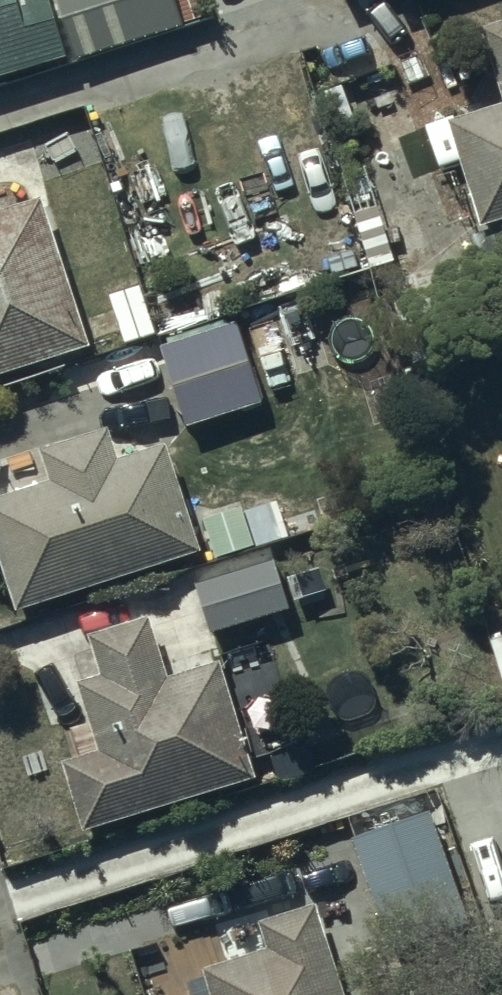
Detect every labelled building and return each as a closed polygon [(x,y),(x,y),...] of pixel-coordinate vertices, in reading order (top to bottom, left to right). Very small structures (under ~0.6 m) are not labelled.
[(61,58),(45,0),(0,0),(0,74),(61,58)] [(70,61),(179,25),(178,23),(208,14),(204,0),(51,0),(70,61)] [(474,226),(501,218),(501,22),(479,29),(501,105),(443,122),(474,226)] [(82,343),(35,200),(0,212),(0,371),(82,343)] [(235,325),(160,348),(183,424),(259,401),(235,325)] [(12,610),(197,552),(164,445),(116,460),(105,428),(36,450),(46,482),(0,496),(0,571),(12,610)] [(191,582),(206,631),(286,609),(272,559),(191,582)] [(57,762),(78,829),(249,776),(214,663),(165,678),(147,620),(87,639),(99,677),(75,684),(95,750),(57,762)] [(501,689),(501,634),(488,638),(501,689)] [(427,814),(347,841),(384,951),(464,924),(427,814)] [(313,905),(254,923),(262,950),(201,969),(209,994),(341,994),(313,905)]
